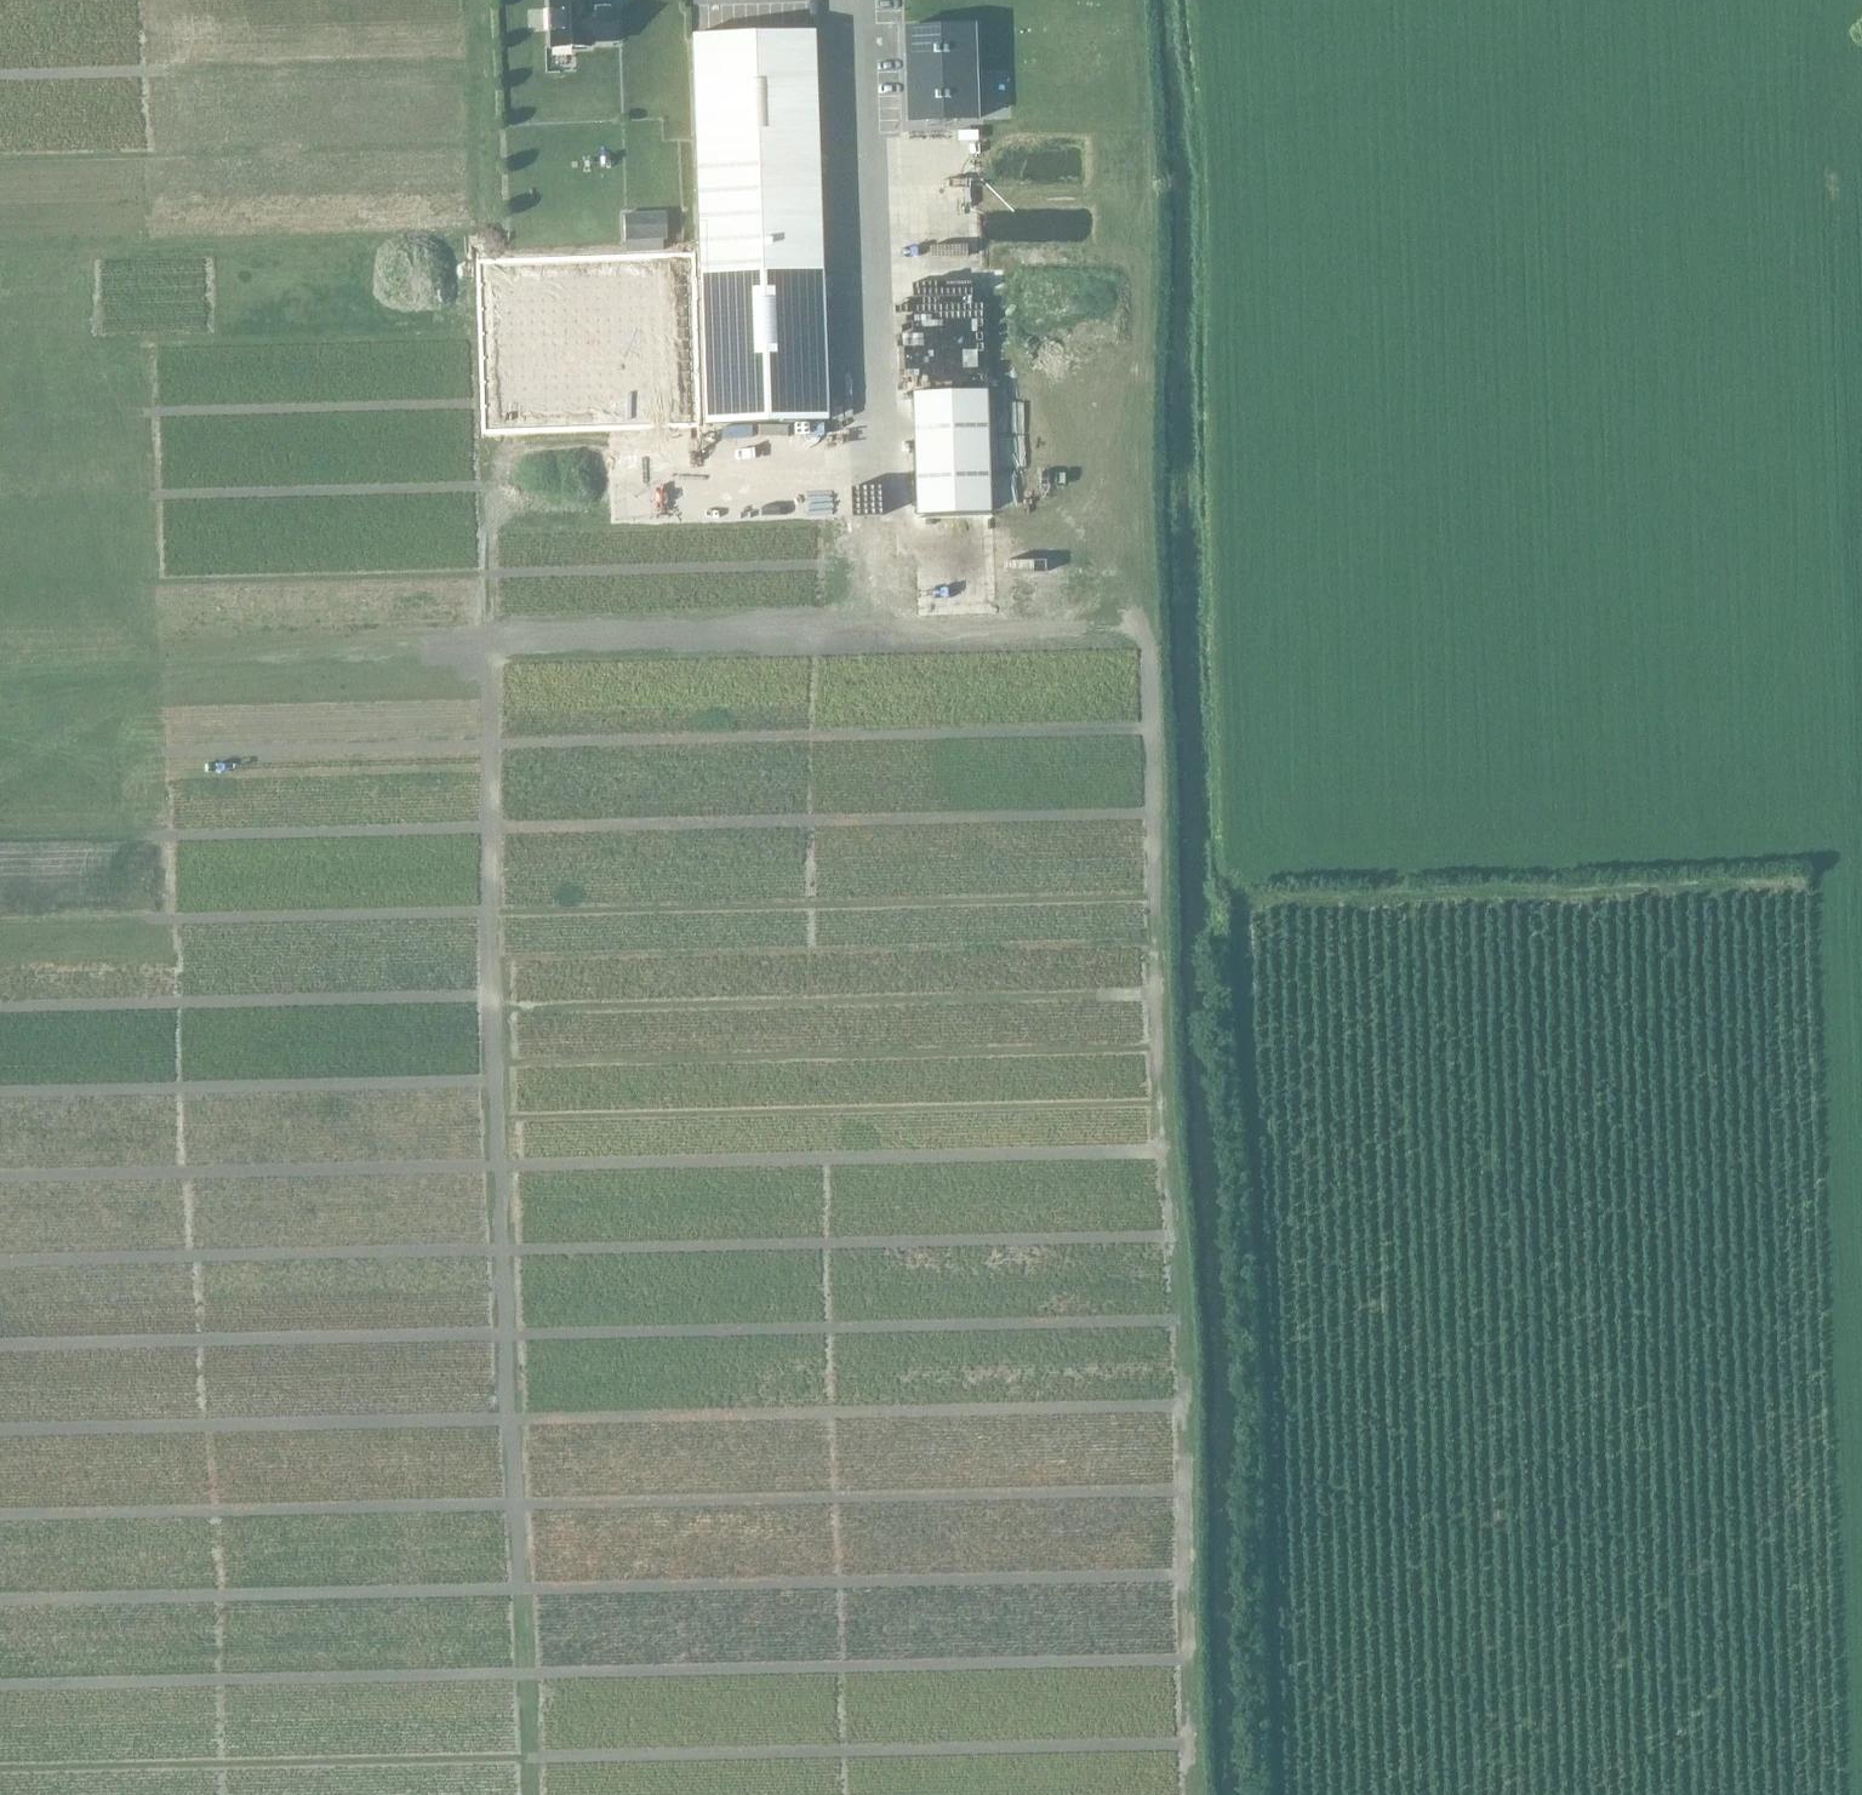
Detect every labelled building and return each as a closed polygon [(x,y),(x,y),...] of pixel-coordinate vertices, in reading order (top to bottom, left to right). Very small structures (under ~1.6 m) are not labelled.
[(550,48),(589,46),(589,43),(615,42),(614,8),(588,9),(587,0),(549,0),(550,48)] [(973,27),(904,29),(907,125),(976,123),(973,27)] [(814,31),(691,35),(704,424),(827,420),(823,299),(821,249),(814,31)] [(870,221),(869,197),(839,198),(840,222),(870,221)] [(653,214),(623,215),(625,252),(662,250),(661,238),(664,238),(664,223),(654,223),(653,214)] [(856,248),(821,249),(823,299),(833,298),(833,313),(851,312),(850,298),(857,297),(856,248)] [(693,258),(485,267),(491,433),(700,426),(693,258)] [(987,415),(914,417),(918,538),(990,536),(987,415)]
